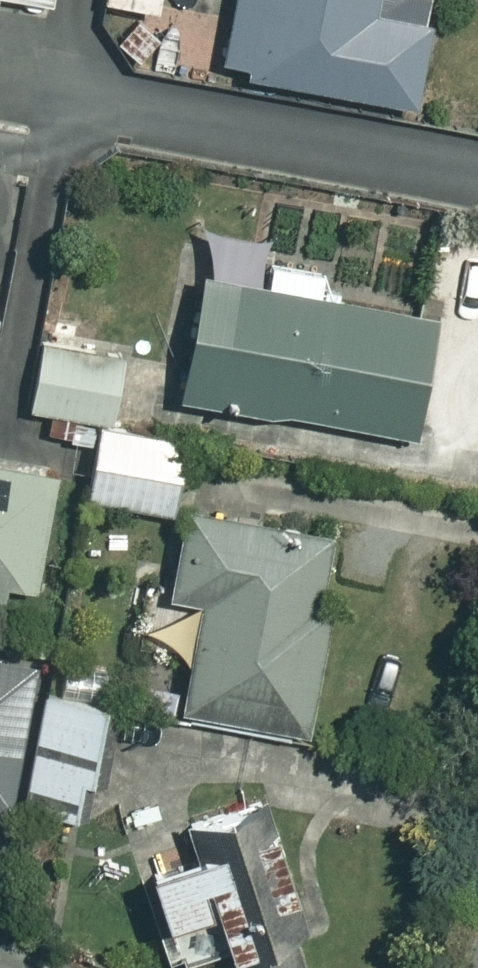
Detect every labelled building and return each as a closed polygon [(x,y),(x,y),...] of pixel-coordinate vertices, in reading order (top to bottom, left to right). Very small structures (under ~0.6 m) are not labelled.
[(218,57),(238,61),(237,67),(407,98),(425,0),(228,0),(218,57)] [(9,255),(42,261),(56,183),(15,175),(22,138),(0,134),(0,306),(9,255)] [(455,242),(446,302),(477,307),(477,246),(455,242)] [(316,263),(266,256),(264,276),(191,266),(173,392),(417,426),(434,306),(312,289),(316,263)] [(120,350),(35,336),(24,402),(108,416),(120,350)] [(181,434),(93,423),(83,494),(172,506),(181,434)] [(2,590),(5,572),(31,577),(50,469),(0,460),(0,589),(2,590)] [(324,528),(177,502),(162,587),(197,593),(179,698),(302,719),(322,604),(311,602),(324,528)] [(0,656),(0,802),(1,803),(30,662),(0,656)] [(108,697),(33,689),(22,794),(97,801),(108,697)] [(178,967),(302,967),(261,785),(209,797),(217,835),(137,853),(162,960),(175,957),(178,967)]
